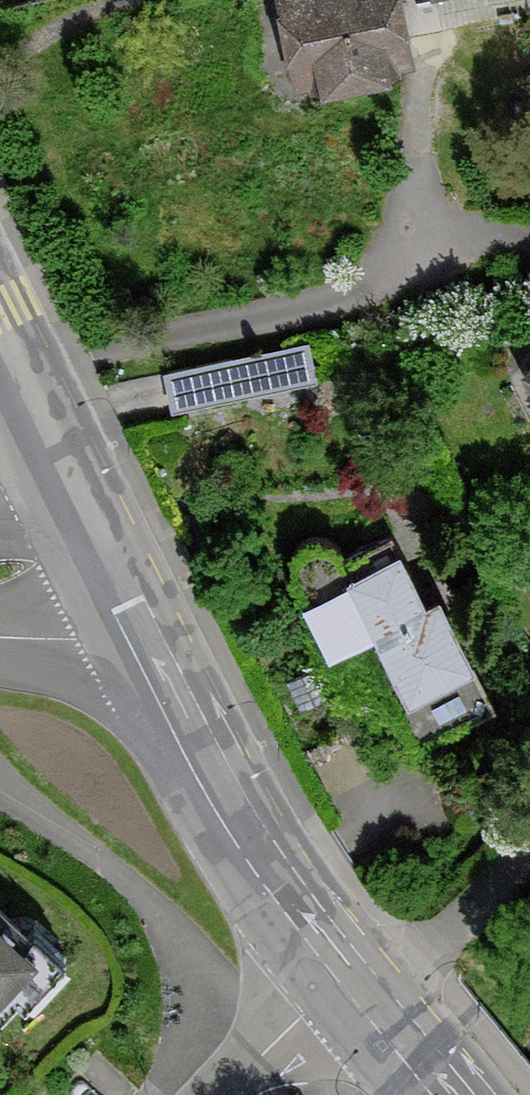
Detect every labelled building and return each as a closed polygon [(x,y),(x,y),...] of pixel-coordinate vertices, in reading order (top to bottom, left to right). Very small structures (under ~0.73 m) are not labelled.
[(295,86),(412,61),(399,0),(277,0),(295,86)] [(305,349),(249,359),(254,384),(310,374),(305,349)] [(236,354),(164,368),(172,406),(243,392),(236,354)] [(422,598),(387,527),(339,550),(331,537),(317,531),(302,533),(291,544),(288,558),(293,572),(347,684),(384,667),(418,737),(492,701),(438,590),(422,598)] [(0,901),(0,992),(45,944),(0,901)]
